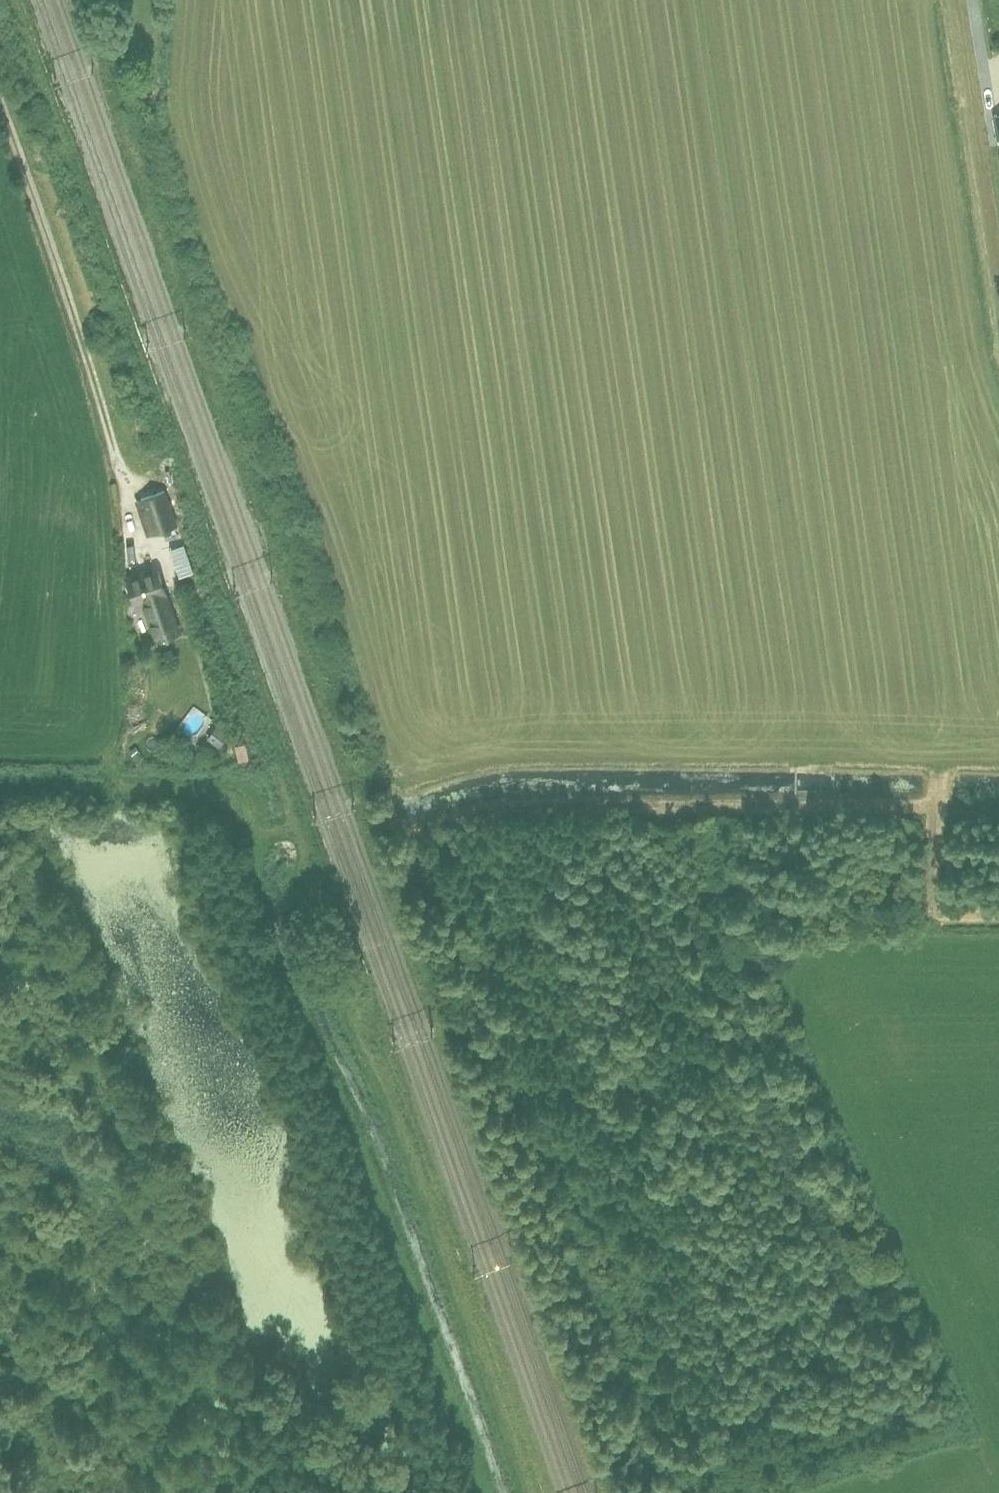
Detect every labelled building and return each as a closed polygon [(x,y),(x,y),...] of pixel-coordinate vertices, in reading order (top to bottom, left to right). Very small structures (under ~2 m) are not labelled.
[(148,535),(179,524),(167,488),(135,499),(148,535)] [(178,631),(159,577),(155,564),(126,575),(136,605),(144,603),(156,639),(178,631)] [(220,747),(231,732),(218,722),(216,725),(208,720),(200,730),(208,736),(207,737),(220,747)]
